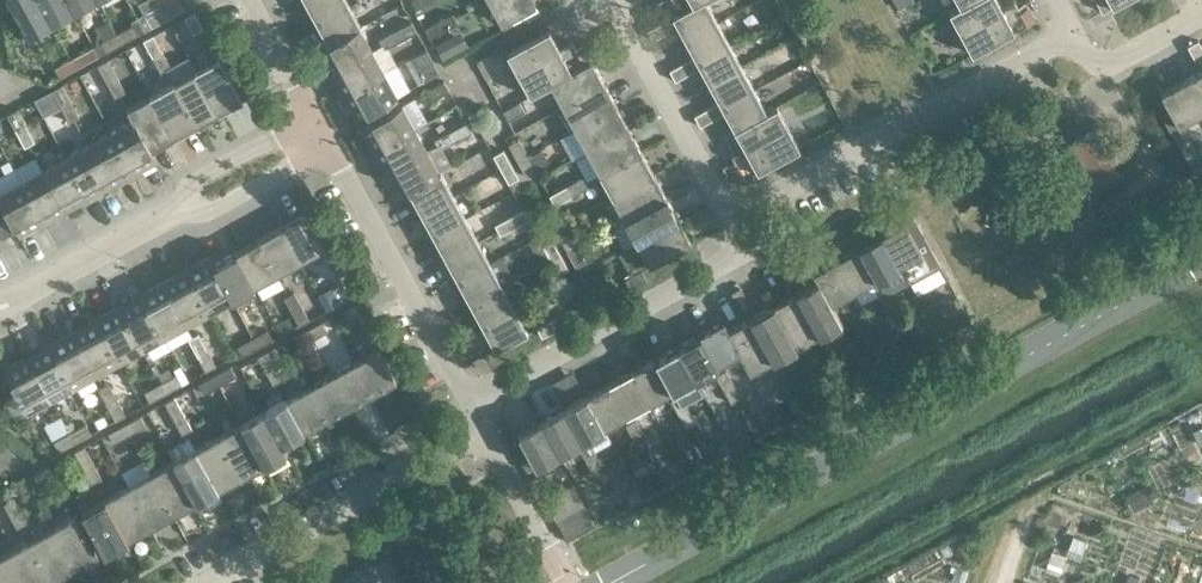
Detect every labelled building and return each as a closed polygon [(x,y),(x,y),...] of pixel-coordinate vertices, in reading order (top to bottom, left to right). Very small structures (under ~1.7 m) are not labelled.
[(40,0),(9,0),(28,35),(52,22),(40,0)] [(69,0),(40,0),(52,22),(74,9),(69,0)] [(74,9),(91,0),(69,0),(74,9)] [(163,7),(168,17),(184,9),(179,0),(176,0),(163,7)] [(347,0),(306,0),(317,21),(349,3),(347,0)] [(416,9),(433,0),(411,0),(416,9)] [(534,0),(489,0),(502,23),(536,4),(534,0)] [(659,1),(666,13),(670,10),(673,15),(684,9),(685,10),(703,0),(662,0),(659,1)] [(673,15),(686,39),(718,21),(706,0),(703,0),(685,10),(684,9),(673,15)] [(960,5),(949,11),(972,53),(1034,19),(1032,13),(1036,11),(1030,0),(1028,0),(1018,6),(1015,0),(1012,0),(1002,6),(999,0),(971,0),(960,6),(960,5)] [(1103,11),(1124,0),(1096,0),(1103,11)] [(362,26),(349,3),(317,21),(329,42),(329,43),(360,26),(360,27),(362,26)] [(168,17),(163,7),(146,17),(152,26),(168,17)] [(203,27),(194,11),(184,17),(193,33),(203,27)] [(453,13),(439,20),(445,30),(459,23),(453,13)] [(445,30),(439,20),(425,27),(431,37),(445,30)] [(417,31),(412,21),(396,30),(401,40),(417,31)] [(730,44),(718,21),(686,39),(695,56),(698,61),(730,44)] [(668,32),(662,22),(648,29),(654,40),(668,32)] [(133,24),(117,33),(123,43),(139,34),(133,24)] [(329,43),(329,42),(318,48),(331,72),(372,49),(360,27),(360,26),(329,43)] [(530,95),(551,83),(581,66),(581,65),(592,59),(590,55),(594,52),(588,40),(583,43),(582,42),(575,46),(572,40),(559,47),(550,29),(507,52),(530,95)] [(401,40),(396,30),(379,38),(382,44),(385,48),(401,40)] [(123,43),(117,33),(101,41),(106,52),(123,43)] [(162,50),(153,34),(143,39),(152,55),(162,50)] [(457,54),(448,38),(435,45),(444,61),(457,54)] [(1188,46),(1195,58),(1201,54),(1201,46),(1199,40),(1188,46)] [(395,66),(385,48),(382,44),(372,49),(331,72),(343,94),(385,72),(395,66)] [(742,66),(730,44),(698,61),(695,56),(683,63),(688,73),(701,67),(710,84),(742,66)] [(87,49),(71,58),(76,68),(93,59),(87,49)] [(171,66),(162,50),(152,55),(161,71),(171,66)] [(1195,58),(1201,70),(1184,80),(1201,112),(1201,54),(1195,58)] [(242,99),(220,57),(196,70),(219,112),(242,99)] [(76,68),(71,58),(55,67),(61,77),(76,68)] [(117,75),(108,59),(98,64),(106,80),(117,75)] [(605,82),(592,59),(581,65),(581,66),(551,83),(563,105),(605,82)] [(440,72),(434,62),(417,71),(423,81),(440,72)] [(688,73),(683,63),(670,69),(676,80),(688,73)] [(755,89),(742,66),(710,84),(720,101),(707,108),(713,119),(726,112),(723,107),(755,89)] [(219,112),(196,70),(173,83),(196,125),(219,112)] [(398,95),(385,72),(343,94),(356,118),(398,95)] [(126,91),(117,75),(106,80),(115,97),(126,91)] [(444,80),(428,89),(433,99),(449,90),(444,80)] [(1184,80),(1161,93),(1171,111),(1162,116),(1170,130),(1201,112),(1184,80)] [(617,105),(605,82),(563,105),(575,128),(617,105)] [(196,125),(173,83),(151,95),(174,137),(196,125)] [(71,100),(62,84),(52,90),(61,106),(71,100)] [(767,111),(755,89),(723,107),(726,112),(735,129),(767,112),(767,111)] [(174,137),(151,95),(127,108),(133,120),(134,119),(151,149),(152,149),(174,137)] [(80,117),(71,100),(61,106),(69,122),(80,117)] [(520,101),(503,110),(509,120),(525,111),(520,101)] [(415,127),(402,103),(360,126),(373,150),(415,127)] [(630,128),(617,105),(575,128),(588,151),(630,128)] [(777,105),(767,111),(767,112),(735,129),(725,134),(735,152),(732,153),(735,160),(724,167),(730,178),(735,176),(738,182),(800,147),(777,105)] [(713,119),(707,108),(695,115),(701,126),(713,119)] [(26,125),(17,109),(7,115),(16,131),(26,125)] [(134,119),(133,120),(111,132),(134,173),(158,160),(152,149),(151,149),(134,119)] [(472,132),(466,122),(450,131),(456,141),(472,132)] [(35,141),(26,125),(16,131),(25,147),(35,141)] [(427,149),(415,127),(373,150),(386,172),(427,149)] [(642,151),(630,128),(588,151),(600,173),(642,151)] [(456,141),(450,131),(434,139),(440,149),(456,141)] [(134,173),(111,132),(89,144),(111,186),(134,173)] [(528,154),(519,138),(509,144),(518,160),(528,154)] [(111,186),(89,144),(66,156),(89,198),(111,186)] [(529,154),(536,167),(544,162),(546,156),(541,147),(529,154)] [(439,172),(427,149),(386,172),(399,196),(409,190),(409,189),(440,172),(439,172)] [(503,149),(493,154),(501,168),(511,163),(503,149)] [(654,173),(642,151),(600,173),(612,196),(654,173)] [(537,171),(528,154),(518,160),(527,176),(537,171)] [(89,198),(66,156),(43,169),(66,210),(89,198)] [(519,177),(511,163),(501,168),(509,182),(519,177)] [(66,210),(43,169),(21,181),(43,223),(66,210)] [(441,171),(439,172),(440,172),(409,189),(409,190),(421,212),(453,194),(441,171)] [(667,196),(654,173),(612,196),(625,219),(667,196)] [(583,177),(566,186),(572,196),(588,187),(583,177)] [(21,181),(0,193),(0,204),(2,203),(17,229),(20,236),(43,223),(21,181)] [(572,196),(566,186),(550,195),(555,205),(572,196)] [(466,217),(453,194),(421,212),(433,234),(466,217)] [(679,219),(667,196),(625,219),(637,242),(679,219)] [(0,204),(0,235),(1,238),(17,229),(2,203),(0,204)] [(528,218),(523,208),(509,216),(514,226),(528,218)] [(324,248),(305,214),(282,227),(300,261),(324,248)] [(514,226),(509,216),(495,224),(500,234),(514,226)] [(478,239),(466,217),(433,234),(446,257),(478,239)] [(692,242),(679,219),(637,242),(650,265),(692,242)] [(905,221),(882,234),(899,266),(932,248),(924,234),(915,239),(905,221)] [(300,261),(282,227),(259,239),(278,273),(300,261)] [(577,245),(568,229),(558,234),(567,250),(577,245)] [(899,266),(882,234),(859,246),(877,279),(899,266)] [(278,273),(259,239),(237,252),(255,286),(278,273)] [(490,262),(478,239),(446,257),(458,279),(490,262)] [(553,239),(543,245),(551,259),(561,254),(553,239)] [(586,261),(577,245),(567,250),(576,267),(586,261)] [(877,279),(859,246),(837,259),(854,291),(877,279)] [(237,252),(215,264),(214,264),(232,298),(255,286),(237,252)] [(569,268),(561,254),(551,259),(559,273),(569,268)] [(210,256),(186,269),(209,311),(232,298),(214,264),(215,264),(210,256)] [(854,291),(837,259),(813,271),(818,280),(819,280),(832,303),(854,291)] [(503,285),(490,262),(458,279),(471,302),(503,285)] [(776,267),(784,281),(793,276),(785,262),(776,267)] [(209,311),(186,269),(164,281),(187,323),(209,311)] [(647,280),(642,269),(625,278),(631,288),(647,280)] [(801,290),(793,276),(784,281),(792,295),(796,292),(819,334),(842,321),(832,303),(819,280),(818,280),(801,290)] [(187,323),(164,281),(141,294),(164,335),(187,323)] [(875,288),(883,302),(893,296),(885,282),(875,288)] [(351,297),(343,283),(333,288),(341,302),(351,297)] [(327,309),(341,302),(333,288),(332,285),(318,292),(327,309)] [(515,307),(503,285),(471,302),(483,325),(515,307)] [(732,292),(739,305),(748,301),(740,287),(732,292)] [(284,296),(292,310),(302,305),(294,291),(284,296)] [(796,292),(792,295),(773,305),(796,346),(819,334),(796,292)] [(164,335),(141,294),(119,306),(141,347),(164,335)] [(900,310),(893,296),(883,302),(890,316),(900,310)] [(924,306),(935,327),(951,319),(940,298),(924,306)] [(755,315),(748,301),(739,305),(747,319),(729,329),(728,329),(741,352),(740,353),(750,371),(774,358),(751,317),(755,315)] [(362,318),(354,303),(344,309),(352,323),(362,318)] [(310,319),(302,305),(292,310),(300,325),(310,319)] [(796,346),(773,305),(755,315),(751,317),(774,358),(796,346)] [(141,347),(119,306),(96,318),(119,360),(141,347)] [(528,331),(515,307),(483,325),(496,348),(528,331)] [(119,360),(96,318),(73,331),(96,372),(119,360)] [(556,328),(551,318),(537,326),(542,336),(556,328)] [(724,320),(700,333),(718,365),(740,353),(741,352),(728,329),(729,329),(724,320)] [(328,331),(322,321),(308,328),(314,339),(328,331)] [(314,339),(308,328),(294,336),(300,346),(314,339)] [(268,329),(254,337),(259,347),(273,339),(268,329)] [(96,372),(73,331),(51,343),(74,384),(96,372)] [(188,338),(197,353),(207,348),(198,332),(188,338)] [(718,365),(700,333),(678,345),(695,377),(718,365)] [(259,347),(254,337),(237,345),(243,355),(259,347)] [(74,384),(51,343),(28,355),(51,397),(74,384)] [(695,377),(678,345),(655,358),(673,390),(695,377)] [(879,356),(874,345),(860,353),(865,363),(879,356)] [(216,364),(207,348),(197,353),(206,370),(216,364)] [(396,380),(379,348),(356,360),(373,392),(396,380)] [(275,364),(268,350),(258,356),(265,369),(275,364)] [(51,397),(28,355),(4,368),(27,410),(51,397)] [(673,390),(655,358),(633,370),(650,402),(673,390)] [(373,392),(356,360),(333,373),(350,405),(373,392)] [(283,378),(275,364),(265,369),(273,384),(283,378)] [(236,375),(231,365),(215,374),(220,384),(236,375)] [(716,374),(724,388),(734,382),(726,368),(716,374)] [(650,402),(633,370),(610,383),(627,414),(650,402)] [(177,373),(161,382),(166,392),(182,383),(177,373)] [(350,405),(333,373),(310,385),(328,417),(350,405)] [(220,384),(215,374),(199,383),(204,393),(220,384)] [(98,387),(107,403),(117,398),(108,382),(98,387)] [(166,392),(161,382),(144,391),(150,401),(166,392)] [(742,396),(734,382),(724,388),(732,402),(742,396)] [(627,414),(610,383),(587,395),(605,427),(627,414)] [(328,417),(310,385),(288,398),(305,430),(328,417)] [(671,399),(679,413),(688,407),(681,393),(671,399)] [(605,427),(587,395),(565,407),(582,439),(605,427)] [(183,412),(175,396),(165,401),(173,417),(183,412)] [(126,414),(117,398),(107,403),(116,420),(126,414)] [(305,430),(288,398),(265,410),(282,442),(283,442),(305,430)] [(582,439),(565,407),(542,420),(559,452),(582,439)] [(696,422),(688,407),(679,413),(686,427),(696,422)] [(282,442),(265,410),(242,423),(264,464),(288,451),(283,442),(282,442)] [(193,428),(183,412),(173,417),(182,434),(193,428)] [(146,425),(140,414),(124,423),(130,433),(146,425)] [(69,432),(60,416),(45,424),(54,440),(69,432)] [(626,423),(634,438),(644,432),(636,418),(626,423)] [(559,452),(542,420),(519,433),(528,450),(519,455),(527,469),(559,452)] [(86,423),(70,432),(75,441),(91,433),(86,423)] [(130,433),(124,423),(108,432),(113,442),(130,433)] [(264,464),(242,423),(219,435),(242,477),(264,464)] [(75,441),(70,432),(69,432),(54,440),(59,450),(75,441)] [(651,446),(644,432),(634,438),(641,452),(651,446)] [(242,477),(219,435),(196,447),(219,489),(242,477)] [(710,439),(701,443),(707,454),(715,450),(710,439)] [(580,448),(588,463),(598,457),(590,443),(580,448)] [(93,462),(84,445),(74,450),(83,467),(93,462)] [(219,489),(196,447),(174,459),(196,502),(219,489)] [(654,465),(647,452),(629,461),(636,474),(654,465)] [(606,471),(598,457),(588,463),(596,477),(606,471)] [(196,502),(174,459),(151,472),(174,514),(196,502)] [(102,478),(93,462),(83,467),(92,483),(102,478)] [(48,464),(32,473),(37,484),(54,474),(48,464)] [(174,514),(151,472),(128,484),(151,526),(174,514)] [(572,483),(545,498),(556,519),(583,504),(572,483)] [(151,526),(128,484),(105,497),(128,539),(151,526)] [(637,487),(626,493),(632,504),(643,498),(637,487)] [(3,503),(12,519),(22,513),(13,497),(3,503)] [(128,539),(105,497),(82,510),(105,551),(128,539)] [(593,523),(583,504),(556,519),(567,538),(593,523)] [(31,529),(22,513),(12,519),(21,534),(31,529)] [(98,555),(75,513),(52,526),(75,567),(98,555)] [(75,567),(52,526),(30,538),(53,580),(75,567)] [(30,538),(7,551),(25,582),(46,582),(53,580),(30,538)] [(7,551),(0,554),(0,582),(25,582),(7,551)]
